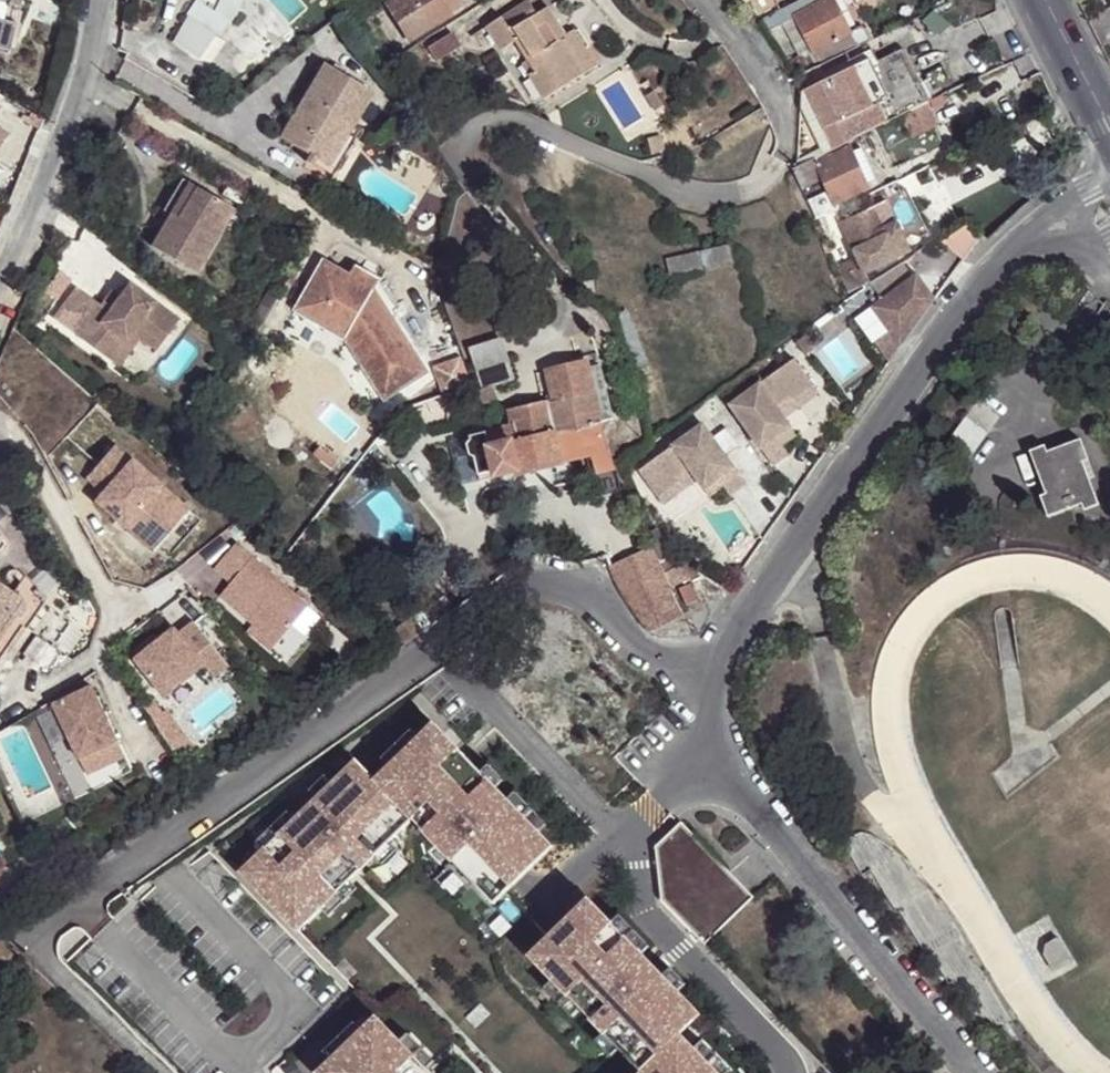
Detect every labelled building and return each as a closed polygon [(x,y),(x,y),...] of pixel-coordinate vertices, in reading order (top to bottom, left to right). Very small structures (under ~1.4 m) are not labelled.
[(213,1),(209,16),(233,21),(238,0),(222,0),(221,3),(213,1)] [(411,0),(401,0),(396,3),(400,9),(411,1),(411,0)] [(441,0),(411,0),(411,1),(400,9),(419,38),(453,18),(441,0)] [(453,18),(463,10),(462,1),(461,0),(441,0),(453,18)] [(760,22),(765,30),(780,23),(791,17),(808,50),(817,65),(832,58),(862,43),(854,31),(845,35),(828,0),(805,0),(773,16),(760,22)] [(19,7),(0,1),(0,19),(15,24),(19,7)] [(522,45),(560,20),(551,7),(540,14),(532,2),(491,29),(507,52),(520,42),(522,45)] [(397,27),(386,10),(376,19),(387,34),(397,27)] [(801,53),(808,50),(791,17),(780,23),(796,56),(801,53)] [(6,48),(15,24),(0,19),(0,46),(6,48)] [(571,37),(560,20),(522,45),(532,61),(540,72),(535,76),(551,101),(589,75),(566,39),(571,37)] [(578,33),(571,37),(566,39),(589,75),(600,68),(578,33)] [(443,47),(457,54),(465,41),(451,34),(443,47)] [(846,124),(853,138),(932,102),(907,47),(880,59),(856,71),(861,83),(857,85),(869,112),(846,124)] [(853,66),(856,71),(880,59),(876,49),(824,70),(828,78),(853,66)] [(811,67),(817,65),(808,50),(801,53),(811,67)] [(793,77),(811,67),(801,53),(796,56),(785,62),(793,77)] [(540,72),(532,61),(528,65),(535,76),(540,72)] [(279,137),(304,152),(325,164),(352,122),(371,93),(326,64),(279,137)] [(812,109),(831,148),(853,138),(846,124),(869,112),(857,85),(861,83),(856,71),(853,66),(828,78),(824,81),(826,86),(816,90),(822,103),(812,109)] [(804,90),(812,109),(822,103),(816,90),(826,86),(824,81),(804,90)] [(903,118),(912,138),(939,126),(930,106),(903,118)] [(325,164),(304,152),(296,163),(329,183),(363,128),(352,122),(325,164)] [(862,146),(852,151),(867,182),(876,176),(862,146)] [(818,163),(824,177),(836,202),(870,186),(867,182),(852,151),(851,147),(818,163)] [(814,157),(795,166),(804,186),(824,177),(818,163),(814,157)] [(164,214),(171,218),(179,222),(197,190),(183,182),(164,214)] [(179,222),(171,218),(152,251),(197,276),(234,211),(197,190),(179,222)] [(817,217),(832,210),(828,201),(813,207),(817,217)] [(843,219),(847,230),(870,273),(902,258),(875,205),(843,219)] [(829,238),(847,230),(843,219),(824,228),(829,238)] [(668,257),(673,273),(732,260),(728,244),(668,257)] [(375,293),(351,279),(325,264),(295,316),(346,344),(385,404),(410,387),(405,379),(424,367),(375,293)] [(904,267),(874,287),(883,300),(875,306),(892,331),(877,341),(892,362),(927,311),(935,299),(918,276),(913,279),(904,267)] [(857,268),(842,276),(850,293),(865,285),(857,268)] [(356,269),(351,279),(375,293),(380,283),(356,269)] [(150,334),(168,347),(184,323),(133,287),(125,300),(116,312),(108,307),(106,310),(85,296),(63,328),(116,365),(142,329),(150,334)] [(116,312),(125,300),(117,295),(108,307),(116,312)] [(164,353),(168,347),(150,334),(142,329),(116,365),(125,371),(146,341),(164,353)] [(479,364),(506,357),(500,338),(473,346),(479,364)] [(586,363),(602,422),(618,420),(600,352),(584,355),(586,363)] [(442,396),(469,386),(460,359),(432,369),(442,396)] [(797,400),(818,386),(799,359),(733,405),(775,466),(792,455),(785,445),(799,435),(787,417),(780,406),(794,396),(797,400)] [(602,422),(586,363),(547,374),(555,402),(511,414),(515,428),(521,443),(602,422)] [(405,379),(410,387),(429,374),(424,367),(405,379)] [(823,393),(818,386),(797,400),(794,396),(780,406),(787,417),(823,393)] [(194,390),(183,408),(195,415),(205,397),(194,390)] [(475,395),(480,408),(496,404),(492,390),(483,392),(475,395)] [(484,483),(611,451),(603,424),(602,422),(521,443),(515,428),(490,435),(480,437),(472,439),(484,483)] [(691,467),(699,478),(711,495),(724,487),(732,497),(748,486),(706,423),(639,469),(657,496),(678,482),(675,477),(691,467)] [(1029,451),(1046,496),(1041,498),(1048,517),(1081,505),(1084,511),(1099,504),(1083,462),(1086,460),(1079,441),(1048,452),(1044,446),(1029,451)] [(187,510),(112,446),(85,478),(102,493),(94,502),(152,551),(187,510)] [(663,504),(699,478),(691,467),(675,477),(678,482),(657,496),(663,504)] [(240,542),(219,567),(236,582),(225,594),(258,622),(282,642),(314,603),(240,542)] [(671,587),(654,548),(617,569),(628,600),(650,588),(668,627),(684,615),(671,587)] [(0,648),(5,651),(24,622),(30,626),(47,601),(32,590),(27,597),(0,578),(0,648)] [(700,601),(693,583),(681,589),(689,606),(700,601)] [(282,642),(258,622),(253,629),(277,648),(282,642)] [(180,631),(141,663),(172,699),(211,667),(221,679),(235,667),(200,624),(185,637),(180,631)] [(401,648),(410,642),(404,633),(394,639),(401,648)] [(118,741),(92,687),(54,704),(80,759),(118,741)] [(392,764),(378,778),(415,818),(496,902),(555,845),(541,831),(510,799),(499,786),(484,771),(437,722),(422,736),(392,764)] [(385,756),(392,764),(422,736),(414,728),(385,756)] [(267,846),(243,869),(299,928),(322,906),(351,879),(375,855),(392,840),(415,818),(378,778),(359,758),(336,781),(320,795),(298,817),(267,846)] [(492,763),(484,771),(499,786),(507,779),(492,763)] [(312,788),(320,795),(336,781),(328,772),(312,788)] [(519,791),(510,799),(541,831),(549,824),(519,791)] [(259,838),(267,846),(298,817),(290,808),(259,838)] [(757,897),(684,822),(658,847),(665,900),(708,944),(757,897)] [(392,840),(375,855),(383,863),(399,848),(392,840)] [(351,879),(322,906),(330,914),(358,887),(351,879)] [(591,898),(533,955),(555,979),(582,1007),(606,1032),(621,1047),(644,1070),(682,1033),(703,1013),(680,990),(665,975),(644,953),(614,922),(591,898)] [(622,914),(614,922),(644,953),(652,945),(622,914)] [(346,956),(335,966),(347,978),(357,969),(346,956)] [(673,967),(665,975),(680,990),(688,983),(673,967)] [(582,1007),(555,979),(547,986),(574,1014),(582,1007)] [(319,1071),(321,1072),(433,1072),(428,1067),(402,1040),(378,1015),(364,1028),(333,1058),(319,1071)] [(325,1050),(333,1058),(364,1028),(356,1020),(325,1050)] [(719,1021),(715,1026),(728,1039),(733,1035),(719,1021)] [(410,1032),(402,1040),(428,1067),(436,1060),(410,1032)] [(621,1047),(606,1032),(598,1040),(613,1055),(621,1047)] [(641,1072),(721,1072),(696,1047),(682,1033),(644,1070),(641,1072)] [(696,1047),(721,1072),(728,1072),(733,1068),(705,1039),(696,1047)]
